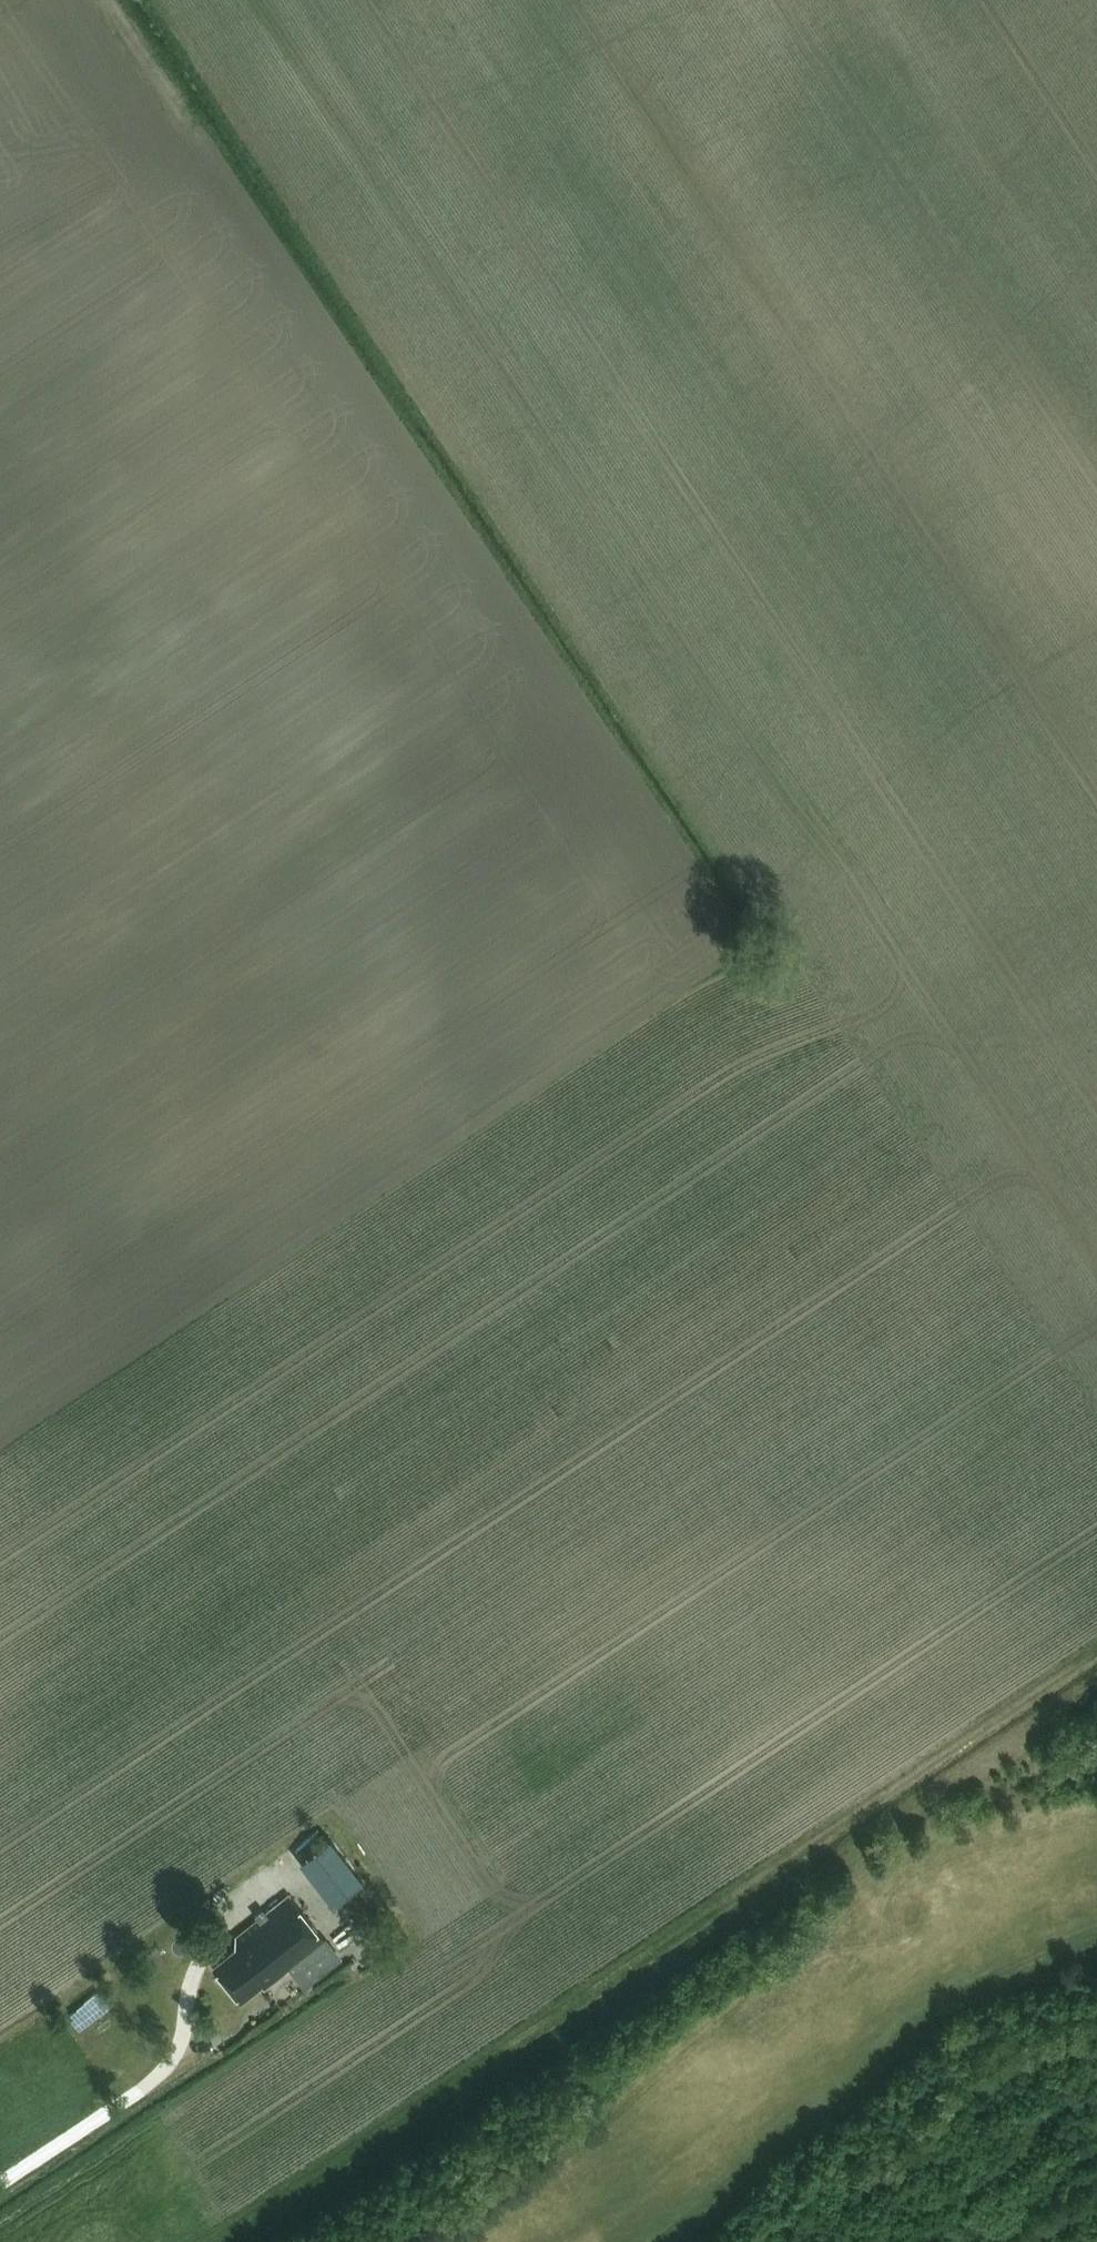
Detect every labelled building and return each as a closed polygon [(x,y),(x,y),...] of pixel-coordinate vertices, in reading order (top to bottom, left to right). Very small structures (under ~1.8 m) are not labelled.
[(363,1881),(329,1838),(299,1862),(332,1904),(363,1881)] [(232,1953),(213,1968),(241,2002),(285,1965),(291,1971),(325,1944),(287,1898),(234,1941),(232,1953)]
